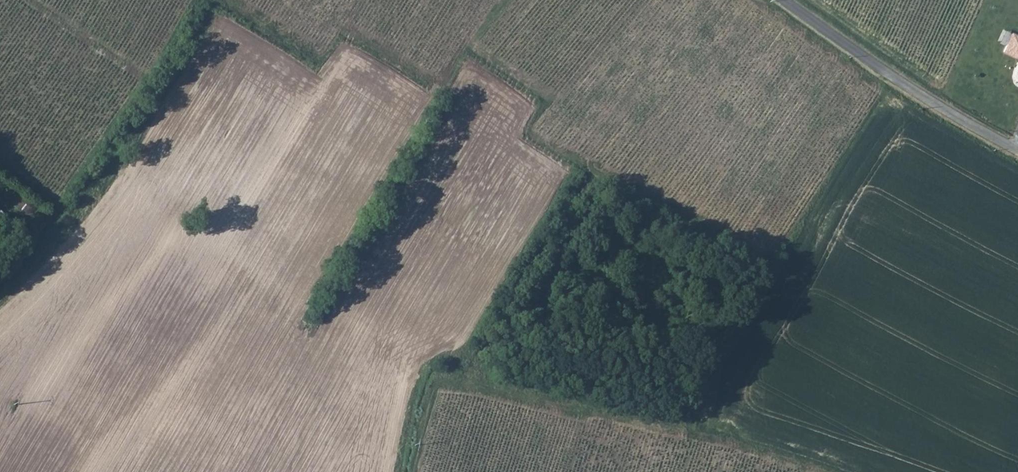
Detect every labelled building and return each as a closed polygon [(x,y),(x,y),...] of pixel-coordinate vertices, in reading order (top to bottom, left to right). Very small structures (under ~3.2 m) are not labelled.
[(1010,32),(1001,52),(1017,59),(1017,35),(1010,32)]
